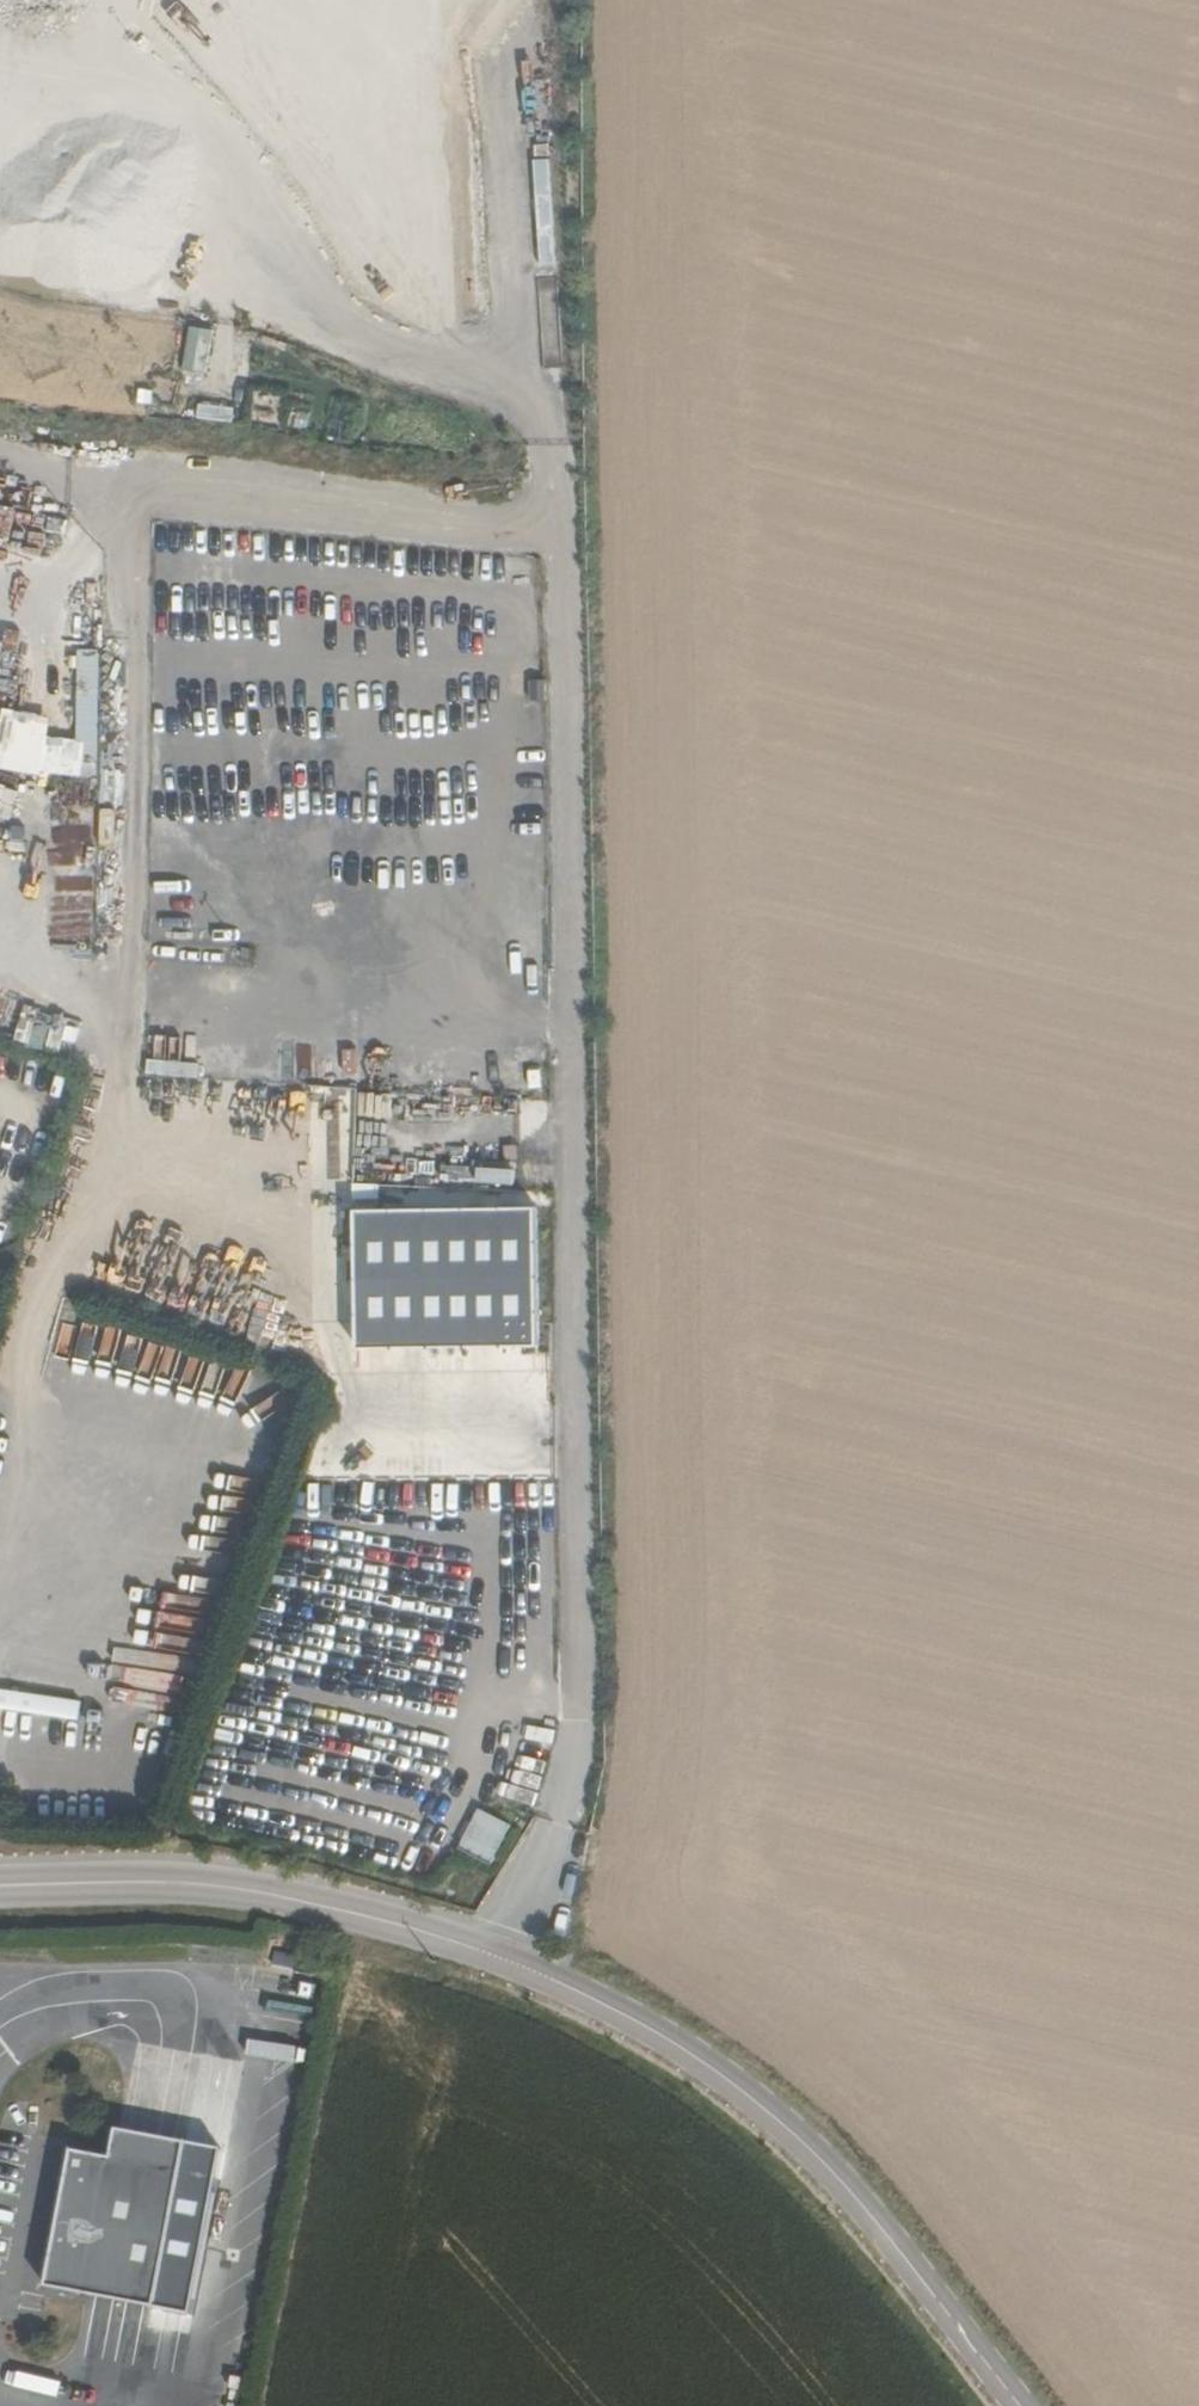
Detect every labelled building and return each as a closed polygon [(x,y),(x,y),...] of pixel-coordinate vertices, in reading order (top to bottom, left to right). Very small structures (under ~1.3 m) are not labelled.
[(52,714),(4,708),(0,736),(0,768),(44,773),(52,714)] [(150,1059),(149,1074),(200,1075),(200,1061),(150,1059)] [(531,1207),(351,1210),(353,1348),(533,1345),(531,1207)] [(481,1808),(462,1847),(495,1864),(514,1825),(481,1808)] [(122,2128),(117,2157),(188,2170),(193,2141),(122,2128)] [(117,2157),(77,2150),(52,2288),(92,2295),(163,2308),(188,2170),(117,2157)]
